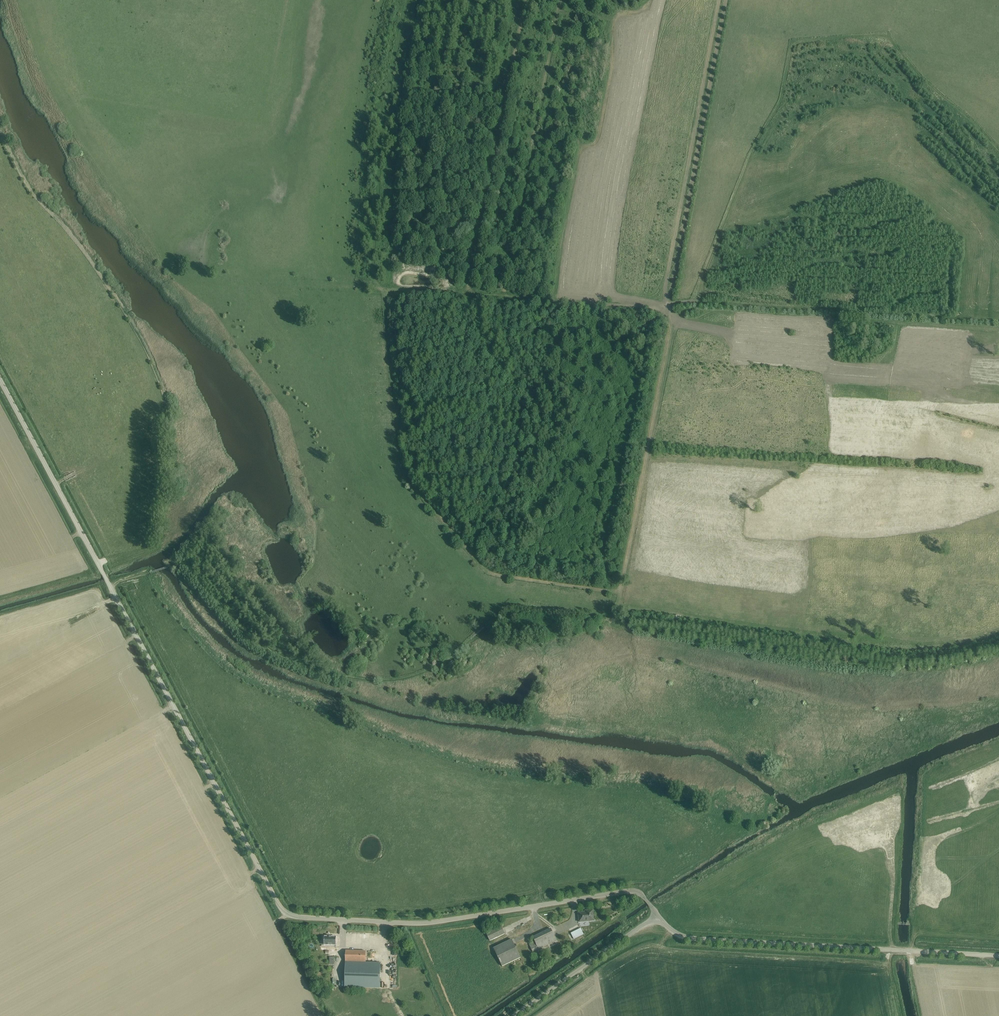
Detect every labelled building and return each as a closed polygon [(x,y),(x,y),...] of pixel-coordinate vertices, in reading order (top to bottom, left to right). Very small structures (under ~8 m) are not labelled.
[(594,920),(593,910),(585,911),(586,912),(579,913),(580,922),(594,920)] [(486,934),(490,941),(504,935),(501,927),(486,934)] [(584,934),(581,928),(571,933),(574,939),(584,934)] [(533,952),(557,941),(551,929),(533,937),(537,945),(531,948),(533,952)] [(335,943),(335,935),(323,934),(323,943),(335,943)] [(502,967),(520,958),(512,940),(493,949),(502,967)] [(365,963),(366,952),(346,951),(344,986),(379,988),(380,964),(365,963)]
